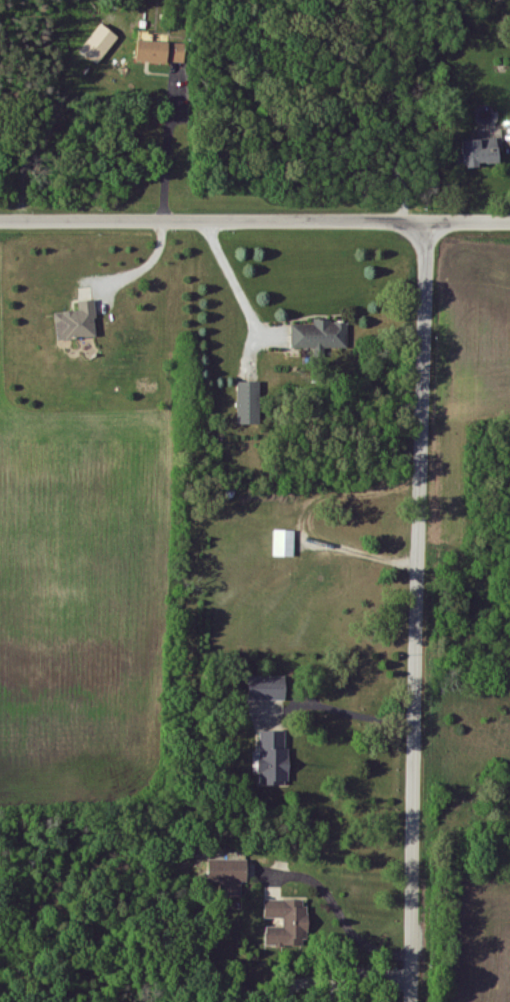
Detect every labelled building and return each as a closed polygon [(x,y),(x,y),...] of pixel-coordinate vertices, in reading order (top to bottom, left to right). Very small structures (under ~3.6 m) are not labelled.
[(118,36),(99,25),(81,54),(100,66),(118,36)] [(185,64),(186,43),(136,42),(136,63),(185,64)] [(498,164),(497,139),(462,141),(463,169),(478,168),(478,165),(498,164)] [(97,338),(94,301),(79,302),(79,312),(55,314),(57,341),(97,338)] [(347,349),(347,323),(291,324),(292,349),(315,349),(315,359),(325,359),(325,349),(347,349)] [(237,425),(259,426),(260,384),(238,383),(237,425)] [(274,558),(295,559),(296,532),(275,531),(274,558)] [(285,678),(248,679),(249,702),(286,700),(285,678)] [(259,786),(287,786),(288,733),(259,733),(259,786)] [(247,882),(247,860),(208,859),(208,881),(221,882),(220,897),(241,898),(242,881),(247,882)] [(265,919),(283,919),(283,927),(267,927),(267,946),(307,946),(307,900),(265,900),(265,919)]
